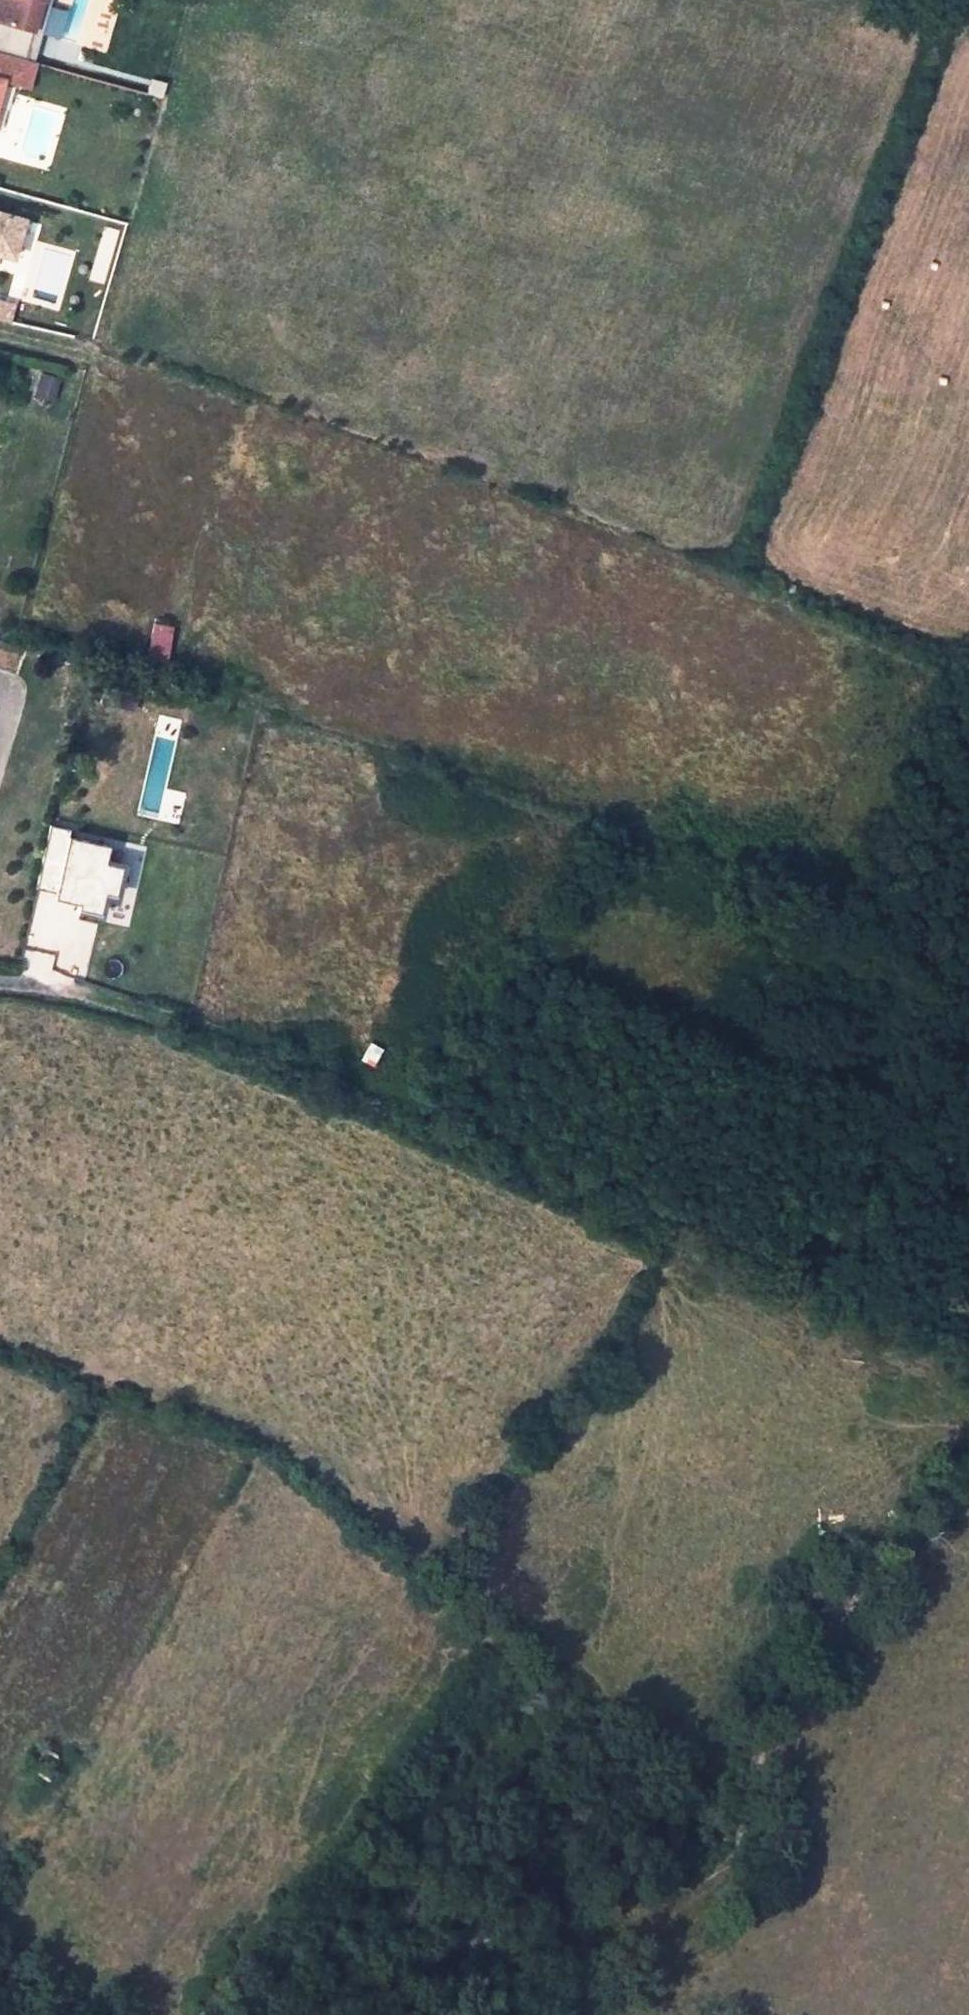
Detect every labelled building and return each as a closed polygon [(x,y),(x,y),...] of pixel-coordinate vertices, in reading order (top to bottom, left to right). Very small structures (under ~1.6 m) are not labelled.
[(31,30),(40,0),(0,0),(0,21),(31,30)] [(2,79),(26,86),(33,62),(0,52),(0,79),(2,79)] [(11,258),(23,220),(0,213),(0,255),(11,258)] [(8,323),(12,306),(0,303),(0,321),(8,323)] [(60,378),(46,376),(41,398),(55,401),(60,378)] [(157,626),(153,651),(170,654),(175,629),(157,626)] [(71,835),(50,830),(37,894),(81,904),(79,914),(101,919),(106,898),(117,901),(123,871),(106,867),(110,850),(69,842),(71,835)]
